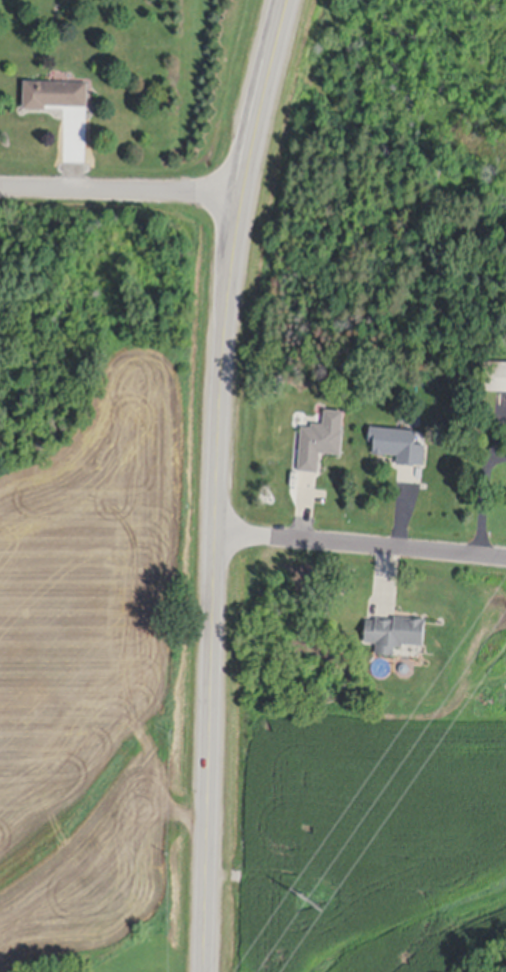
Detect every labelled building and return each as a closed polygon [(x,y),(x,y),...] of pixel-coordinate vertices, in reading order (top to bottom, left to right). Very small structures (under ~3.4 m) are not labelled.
[(24,85),(88,86),(88,111),(46,110),(46,114),(24,113),(24,85)] [(484,367),(505,368),(505,397),(482,396),(484,367)] [(453,377),(461,377),(461,390),(453,390),(453,377)] [(298,475),(302,431),(312,432),(312,428),(327,429),(327,434),(344,435),(342,460),(320,458),(318,477),(306,476),(298,475)] [(370,431),(419,435),(417,450),(426,451),(424,471),(409,470),(409,471),(402,470),(397,470),(398,461),(386,460),(385,460),(374,459),(375,446),(369,446),(370,431)] [(367,625),(376,625),(376,623),(382,624),(394,624),(394,622),(425,624),(425,645),(424,645),(424,650),(403,649),(403,653),(395,654),(394,660),(376,659),(376,648),(366,647),(367,625)]
